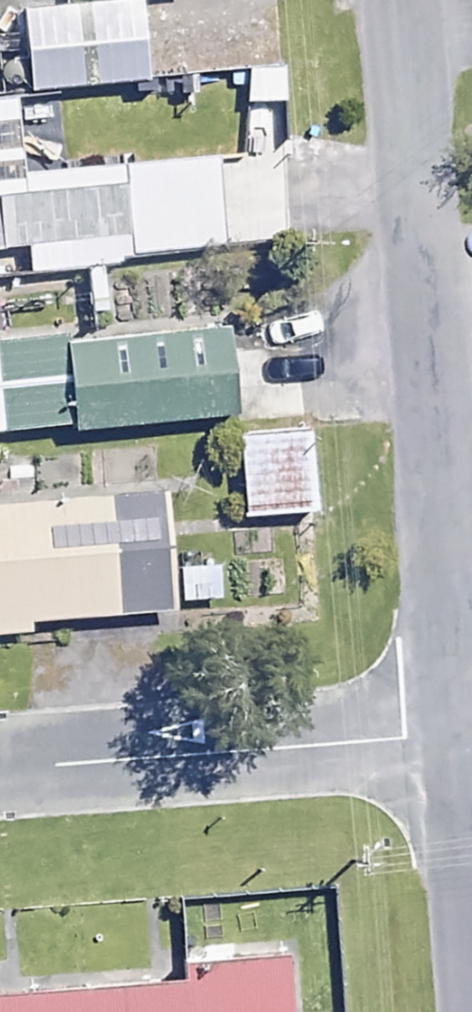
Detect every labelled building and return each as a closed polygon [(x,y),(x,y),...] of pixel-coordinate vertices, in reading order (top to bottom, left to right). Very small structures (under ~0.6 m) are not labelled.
[(11,5),(18,84),(125,74),(118,0),(63,0),(11,5)] [(268,0),(169,0),(153,1),(159,79),(274,69),(268,0)] [(87,245),(83,183),(0,189),(0,251),(87,245)] [(223,423),(214,325),(0,344),(0,443),(223,423)] [(311,430),(241,432),(245,520),(314,517),(311,430)] [(0,497),(0,641),(121,631),(109,488),(0,497)] [(0,970),(0,1011),(274,1011),(268,947),(0,970)]
